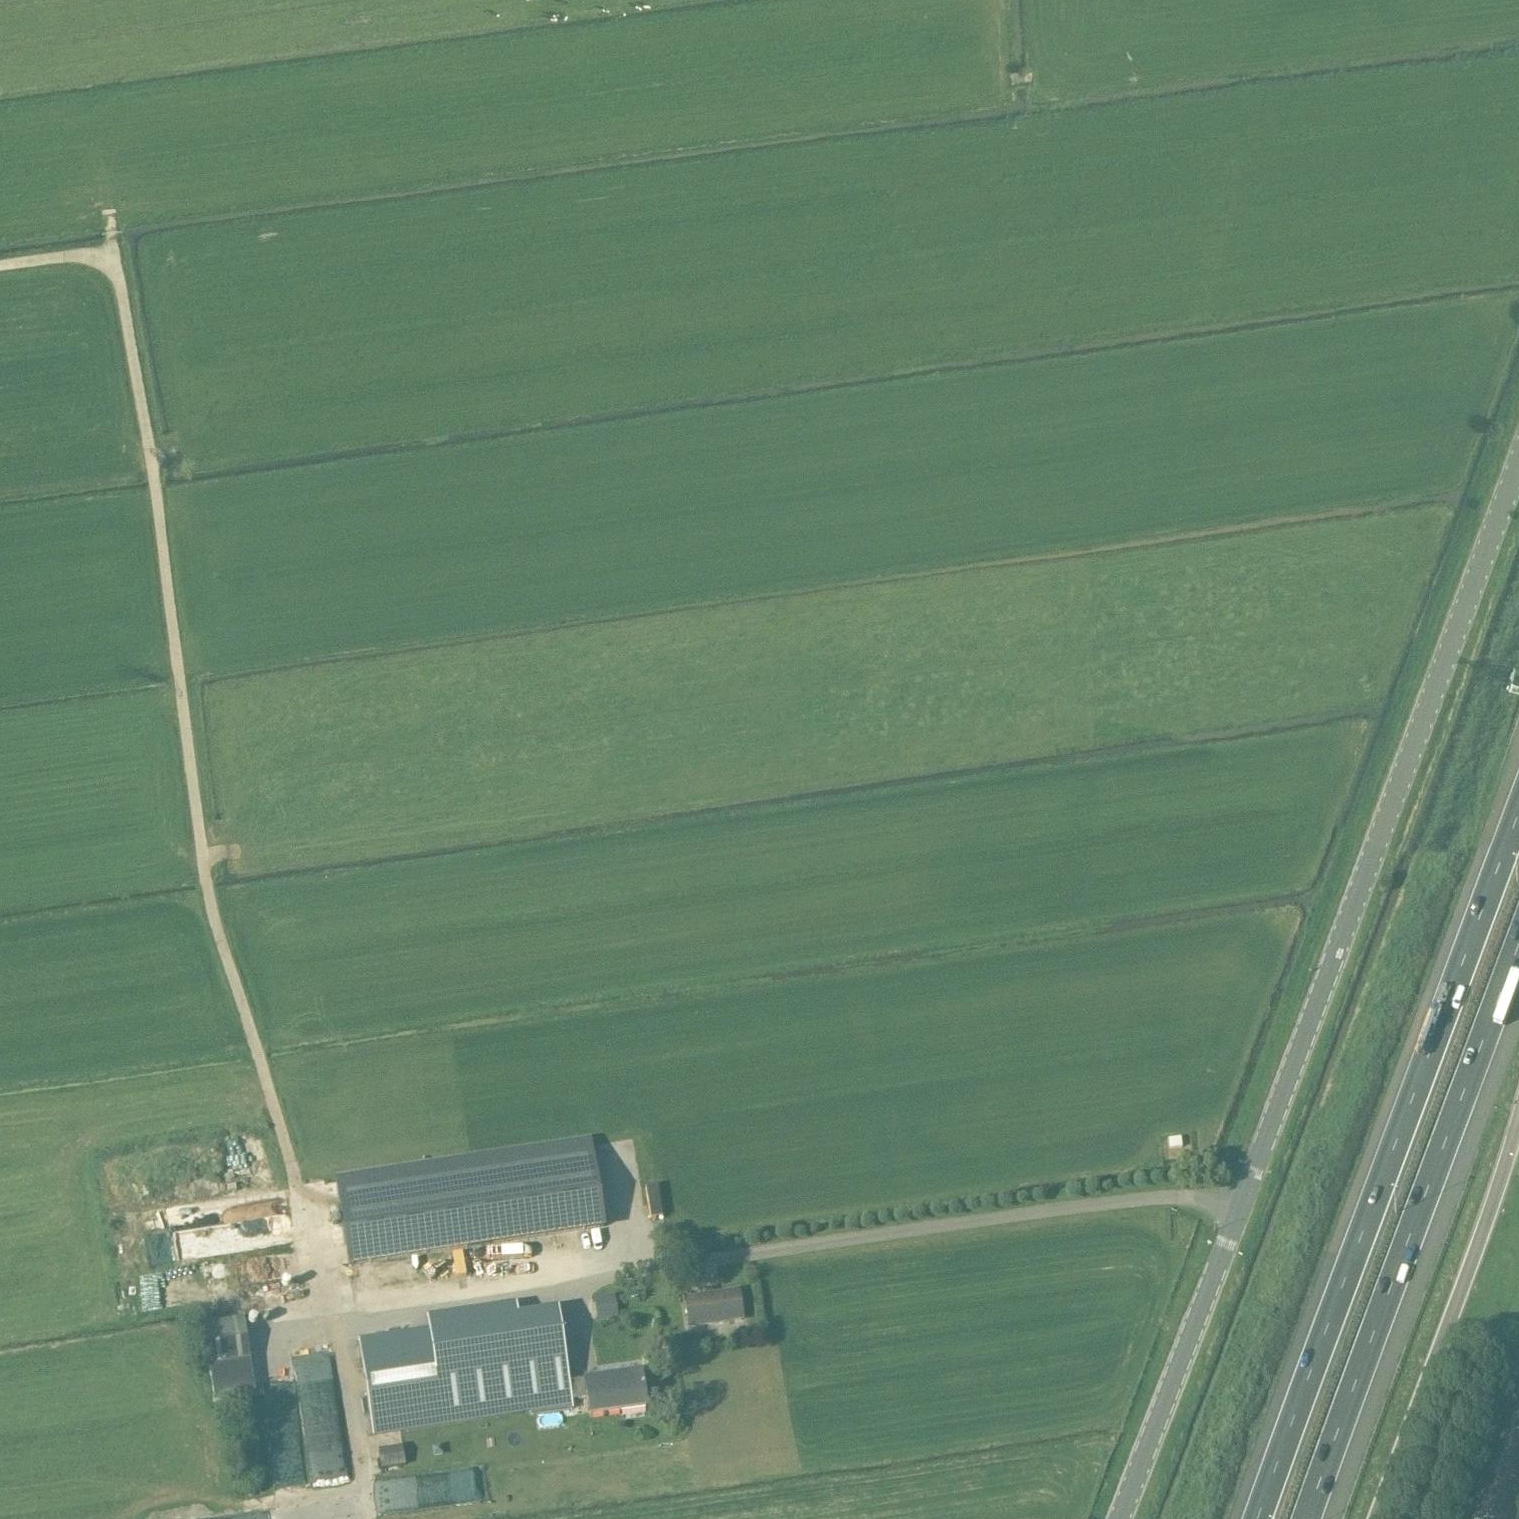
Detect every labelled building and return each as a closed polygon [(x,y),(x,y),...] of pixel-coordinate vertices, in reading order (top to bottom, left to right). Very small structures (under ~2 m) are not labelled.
[(1181,1139),(1169,1140),(1171,1149),(1182,1148),(1181,1139)] [(591,1144),(334,1183),(347,1265),(603,1227),(591,1144)] [(191,1233),(195,1257),(280,1244),(276,1220),(191,1233)] [(736,1292),(686,1300),(690,1327),(740,1320),(736,1292)] [(599,1320),(618,1317),(614,1297),(596,1300),(599,1320)] [(556,1310),(358,1341),(373,1435),(552,1407),(553,1412),(572,1409),(571,1401),(584,1399),(587,1418),(644,1409),(639,1374),(583,1379),(583,1382),(568,1384),(556,1310)] [(209,1367),(215,1401),(254,1395),(249,1361),(242,1320),(203,1327),(209,1367)] [(304,1417),(313,1484),(346,1479),(331,1367),(299,1371),(301,1389),(307,1388),(311,1416),(304,1417)] [(382,1469),(406,1465),(403,1446),(379,1450),(382,1469)] [(426,1504),(476,1498),(473,1475),(423,1480),(426,1504)]
